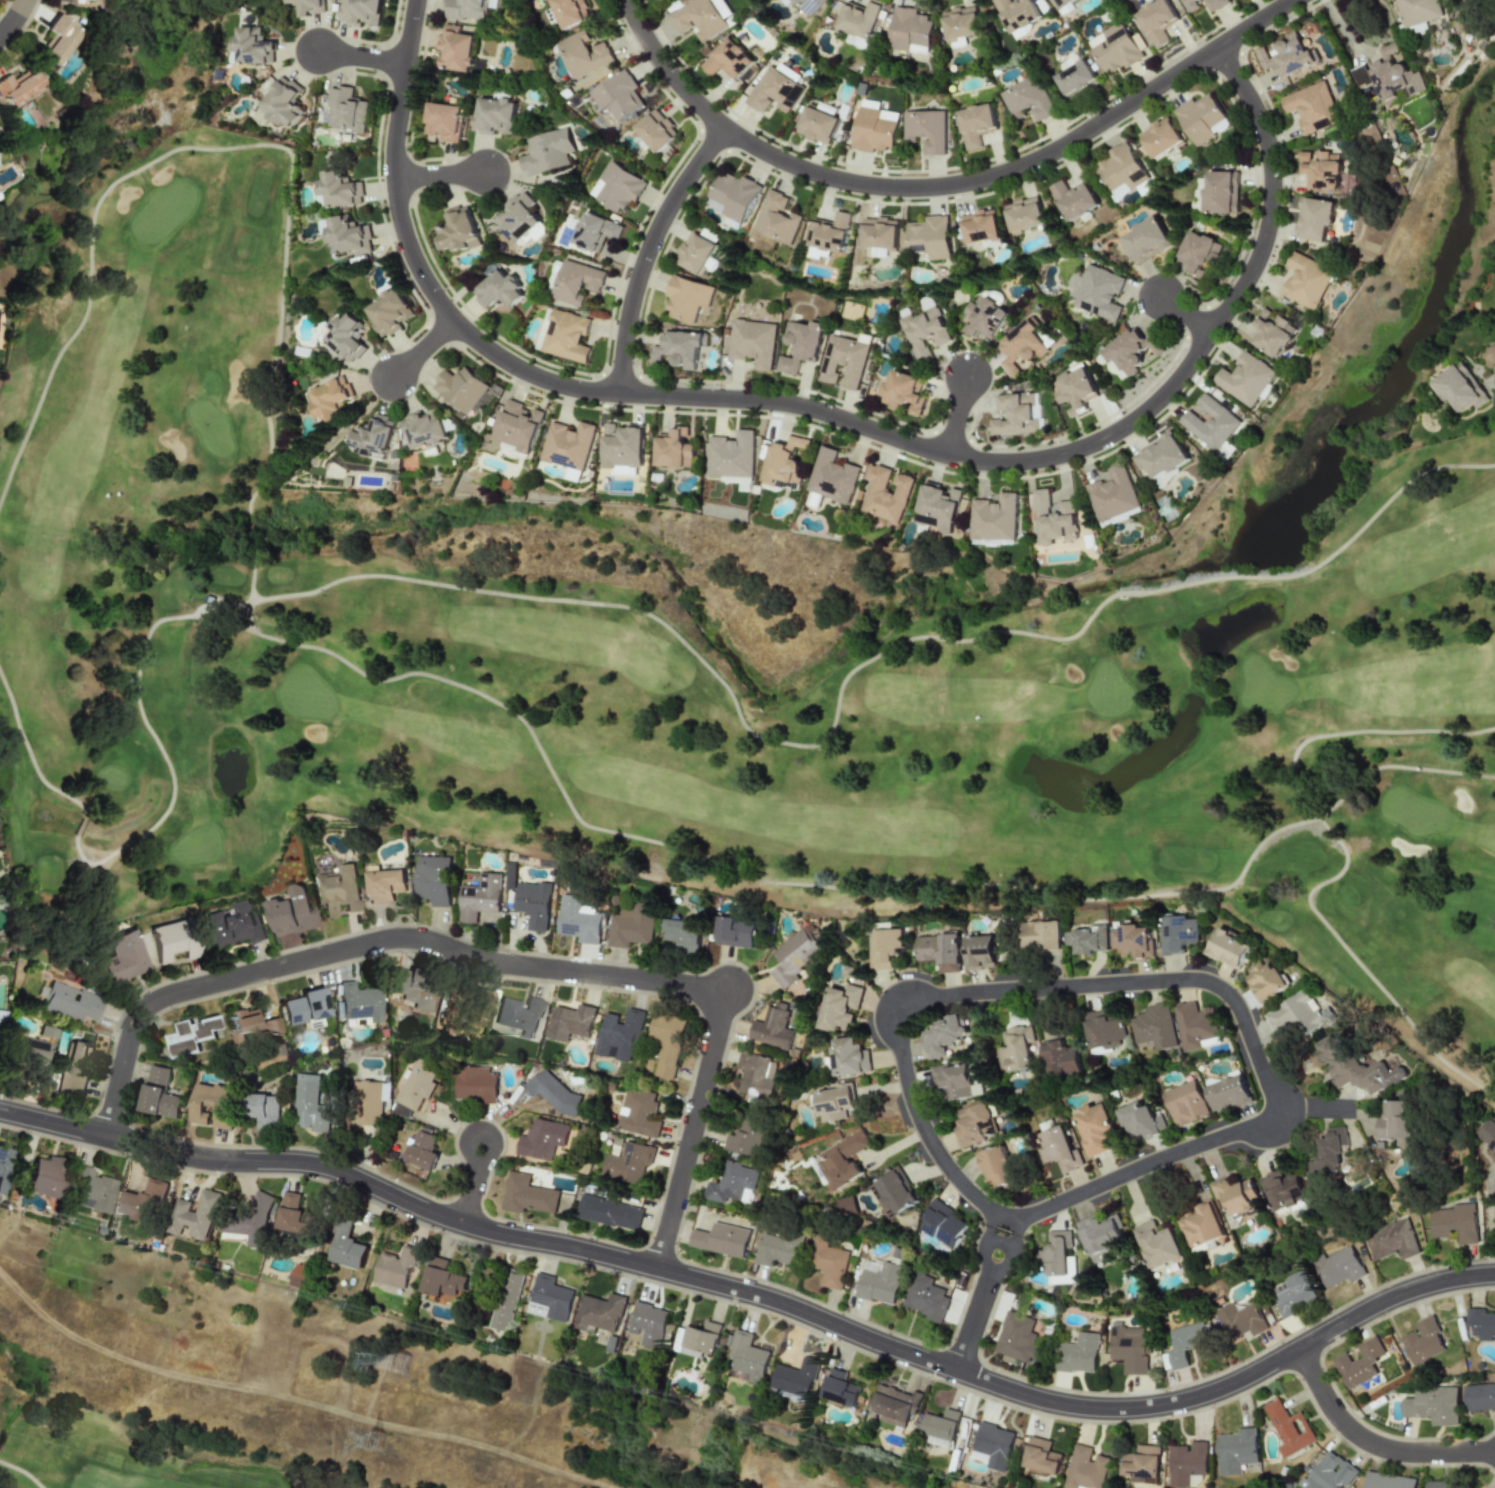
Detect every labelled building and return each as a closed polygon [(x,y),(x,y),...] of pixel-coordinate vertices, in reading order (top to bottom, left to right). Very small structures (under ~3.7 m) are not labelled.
[(284,5),(300,4),(300,15),(322,14),(322,0),(284,0),(284,5)] [(381,0),(343,0),(340,24),(360,26),(360,24),(378,26),(381,0)] [(442,16),(483,21),(485,5),(492,6),(493,0),(444,0),(442,16)] [(563,30),(590,18),(583,0),(551,0),(563,30)] [(679,34),(695,25),(698,30),(694,32),(700,42),(726,27),(710,0),(692,0),(667,15),(679,34)] [(825,0),(792,0),(809,17),(825,0)] [(874,0),(868,0),(864,11),(845,4),(836,28),(868,40),(882,3),(874,0)] [(1032,0),(1014,0),(1010,2),(1009,0),(993,0),(1011,35),(1042,18),(1032,0)] [(1056,10),(1074,0),(1050,0),(1056,10)] [(1166,0),(1157,0),(1134,14),(1155,49),(1169,41),(1162,30),(1178,20),(1166,0)] [(1187,13),(1198,7),(1195,1),(1197,0),(1179,0),(1187,13)] [(1211,13),(1228,3),(1227,0),(1203,0),(1211,13)] [(1404,28),(1443,16),(1438,0),(1396,0),(1404,28)] [(916,9),(893,6),(887,49),(927,54),(932,19),(915,16),(916,9)] [(980,34),(975,6),(942,12),(948,48),(966,45),(964,37),(980,34)] [(52,34),(38,55),(55,67),(78,34),(69,27),(71,24),(56,13),(45,29),(52,34)] [(1085,42),(1105,74),(1121,65),(1124,69),(1143,58),(1121,20),(1085,42)] [(474,35),(458,34),(459,26),(440,24),(437,51),(439,51),(437,69),(470,72),(474,35)] [(239,27),(240,36),(233,36),(233,64),(276,63),(275,41),(262,42),(262,27),(239,27)] [(574,79),(614,62),(604,39),(592,45),(586,30),(558,42),(574,79)] [(1316,62),(1311,49),(1304,52),(1296,32),(1274,41),(1280,53),(1268,58),(1263,47),(1253,52),(1266,83),(1316,62)] [(733,81),(753,61),(728,37),(700,66),(711,77),(719,68),(733,81)] [(1367,65),(1384,106),(1398,100),(1395,92),(1406,87),(1410,97),(1427,90),(1418,71),(1410,74),(1404,62),(1393,67),(1388,55),(1399,50),(1396,41),(1376,49),(1381,59),(1367,65)] [(1069,100),(1098,83),(1083,58),(1054,76),(1069,100)] [(764,113),(772,98),(779,102),(776,108),(787,114),(803,86),(767,65),(746,103),(764,113)] [(32,68),(12,81),(7,74),(0,78),(0,96),(1,96),(8,106),(43,84),(32,68)] [(644,106),(634,90),(637,88),(627,69),(589,91),(600,111),(608,106),(617,122),(644,106)] [(999,92),(1014,121),(1025,116),(1022,111),(1029,108),(1036,123),(1055,113),(1036,74),(999,92)] [(291,128),(305,110),(293,101),(301,90),(284,76),(259,108),(281,125),(284,122),(291,128)] [(1279,97),(1285,113),(1298,109),(1301,119),(1298,119),(1303,135),(1339,122),(1325,81),(1279,97)] [(363,133),(367,102),(351,100),(352,89),(331,86),(325,128),(363,133)] [(1172,109),(1195,147),(1230,126),(1210,92),(1193,102),(1191,98),(1172,109)] [(511,134),(516,102),(478,96),(472,131),(493,135),(494,131),(511,134)] [(462,106),(428,102),(425,133),(441,135),(440,141),(458,143),(462,106)] [(979,134),(996,130),(991,103),(958,110),(966,151),(982,148),(979,134)] [(796,134),(828,146),(838,118),(806,106),(796,134)] [(852,149),(873,152),(874,148),(893,150),(897,112),(857,107),(852,149)] [(679,134),(655,108),(633,128),(657,154),(679,134)] [(902,112),(903,143),(916,143),(915,138),(922,138),(923,155),(944,155),(944,111),(902,112)] [(1151,160),(1182,143),(1168,117),(1137,133),(1151,160)] [(525,138),(529,154),(519,156),(524,176),(568,166),(565,153),(573,151),(567,128),(525,138)] [(1148,179),(1126,143),(1092,163),(1109,193),(1113,191),(1117,198),(1148,179)] [(1339,190),(1339,152),(1312,152),(1297,151),(1297,173),(1306,173),(1305,189),(1339,190)] [(646,183),(609,160),(588,195),(620,215),(630,200),(634,202),(646,183)] [(361,182),(344,183),(343,177),(337,178),(337,170),(323,171),(324,180),(319,180),(320,195),(327,195),(328,207),(362,205),(361,182)] [(740,224),(761,186),(741,175),(738,179),(723,171),(705,204),(740,224)] [(1236,171),(1205,172),(1205,190),(1201,190),(1202,214),(1237,213),(1236,171)] [(1067,222),(1099,207),(1086,180),(1067,189),(1063,180),(1049,186),(1067,222)] [(752,230),(790,245),(801,216),(786,210),(790,198),(768,189),(752,230)] [(492,219),(515,244),(540,221),(528,207),(533,202),(522,191),(492,219)] [(1045,224),(1037,195),(1004,205),(1012,234),(1045,224)] [(1293,237),(1324,243),(1327,226),(1330,227),(1335,202),(1300,196),(1293,237)] [(467,205),(459,208),(459,205),(445,210),(450,226),(437,230),(444,251),(452,248),(454,253),(480,245),(467,205)] [(960,215),(966,245),(1000,239),(995,209),(960,215)] [(850,214),(835,210),(832,225),(813,221),(808,246),(842,253),(850,214)] [(623,226),(585,211),(572,243),(597,253),(605,234),(617,239),(623,226)] [(367,224),(351,228),(349,214),(326,219),(331,243),(335,242),(337,254),(355,250),(356,255),(372,252),(367,224)] [(907,245),(927,244),(928,260),(949,259),(948,216),(925,216),(925,222),(907,223),(907,245)] [(1171,246),(1155,216),(1118,236),(1134,265),(1171,246)] [(863,218),(862,247),(896,248),(897,219),(863,218)] [(1187,230),(1175,265),(1188,269),(1186,273),(1199,278),(1204,264),(1213,267),(1222,243),(1187,230)] [(675,263),(702,274),(715,243),(689,232),(675,263)] [(1333,270),(1291,252),(1285,266),(1292,269),(1281,295),(1316,311),(1333,270)] [(605,271),(563,260),(552,299),(581,307),(585,292),(598,295),(605,271)] [(1072,306),(1116,322),(1122,306),(1114,304),(1124,277),(1088,264),(1072,306)] [(525,294),(508,276),(506,278),(497,268),(470,293),(485,309),(495,300),(506,311),(525,294)] [(708,308),(714,286),(672,275),(666,296),(671,297),(666,316),(695,324),(699,306),(708,308)] [(365,308),(384,338),(402,326),(400,324),(414,315),(396,288),(365,308)] [(991,341),(1008,312),(976,293),(964,314),(969,317),(961,331),(974,339),(978,333),(991,341)] [(898,319),(916,365),(931,359),(923,340),(931,337),(935,347),(949,341),(935,307),(911,317),(909,314),(898,319)] [(586,364),(591,347),(582,345),(589,318),(552,309),(541,352),(586,364)] [(1278,359),(1297,327),(1277,315),(1272,324),(1265,320),(1270,312),(1265,309),(1247,340),(1278,359)] [(365,348),(354,338),(364,327),(346,310),(329,328),(332,331),(324,339),(351,364),(365,348)] [(997,344),(1007,356),(999,363),(1012,379),(1020,372),(1012,364),(1022,355),(1030,364),(1048,349),(1032,331),(1036,328),(1028,318),(997,344)] [(729,358),(754,359),(754,370),(772,371),(775,323),(731,320),(729,358)] [(816,363),(824,323),(811,321),(810,325),(787,320),(782,343),(795,346),(792,358),(779,355),(776,371),(796,376),(800,360),(816,363)] [(1097,351),(1105,363),(1114,357),(1126,376),(1145,363),(1138,353),(1149,345),(1155,355),(1164,349),(1153,332),(1142,339),(1134,327),(1097,351)] [(651,346),(650,365),(660,365),(660,354),(672,355),(672,368),(696,369),(697,347),(705,347),(706,333),(663,332),(662,347),(651,346)] [(857,392),(868,344),(828,334),(818,380),(836,385),(838,374),(835,373),(837,365),(846,366),(841,388),(857,392)] [(1221,368),(1211,384),(1253,408),(1275,370),(1243,351),(1231,373),(1221,368)] [(1488,400),(1460,361),(1432,382),(1447,402),(1450,400),(1460,414),(1472,405),(1475,409),(1488,400)] [(489,388),(463,365),(453,377),(445,370),(431,386),(464,415),(489,388)] [(1096,397),(1083,365),(1049,379),(1060,404),(1068,400),(1071,407),(1065,410),(1069,418),(1087,410),(1084,402),(1096,397)] [(920,378),(891,369),(881,402),(890,404),(889,407),(919,417),(926,397),(915,393),(920,378)] [(340,417),(336,403),(350,399),(345,379),(311,387),(315,404),(312,404),(316,422),(340,417)] [(995,394),(996,411),(1008,410),(1009,419),(989,420),(989,435),(1040,433),(1039,393),(995,394)] [(1187,410),(1177,423),(1217,452),(1240,420),(1203,393),(1194,406),(1210,417),(1205,423),(1187,410)] [(542,411),(532,408),(530,412),(522,410),(524,404),(505,398),(493,441),(530,452),(542,411)] [(411,451),(447,440),(437,409),(420,414),(420,412),(401,418),(411,451)] [(355,425),(350,446),(367,449),(367,453),(385,458),(394,420),(374,415),(371,428),(355,425)] [(583,471),(595,426),(579,421),(577,429),(550,422),(540,460),(583,471)] [(641,466),(643,428),(616,427),(616,424),(603,423),(601,469),(613,469),(614,465),(641,466)] [(657,433),(656,467),(692,468),(693,443),(682,443),(683,428),(672,427),(672,434),(657,433)] [(751,478),(753,430),(736,429),(736,441),(726,441),(726,437),(707,436),(706,476),(751,478)] [(1130,455),(1139,472),(1145,468),(1157,488),(1176,477),(1172,470),(1189,460),(1172,431),(1130,455)] [(810,440),(789,436),(787,444),(769,441),(761,484),(773,486),(775,479),(798,483),(802,461),(791,459),(794,447),(808,449),(810,440)] [(806,491),(849,504),(859,469),(834,461),(838,450),(820,445),(806,491)] [(899,524),(913,478),(897,473),(893,485),(896,485),(893,493),(885,490),(891,470),(869,463),(864,479),(870,481),(860,512),(899,524)] [(1086,486),(1097,522),(1138,508),(1124,464),(1107,470),(1111,481),(1102,484),(1101,481),(1086,486)] [(635,476),(636,467),(614,466),(613,475),(635,476)] [(580,475),(566,471),(564,479),(578,482),(580,475)] [(775,486),(796,491),(797,485),(776,480),(775,486)] [(951,535),(962,491),(949,487),(948,491),(923,484),(914,521),(940,528),(939,532),(951,535)] [(1032,490),(1037,546),(1051,545),(1051,540),(1076,538),(1073,501),(1057,502),(1058,514),(1049,515),(1047,489),(1032,490)] [(1015,540),(1016,493),(999,492),(999,504),(989,504),(989,500),(971,500),(970,539),(1015,540)] [(450,857),(417,856),(416,899),(430,899),(430,907),(448,907),(450,857)] [(506,890),(515,889),(514,863),(506,864),(506,890)] [(360,911),(354,864),(338,866),(339,872),(319,875),(324,918),(336,917),(335,905),(345,904),(345,913),(360,911)] [(369,905),(392,904),(392,892),(405,892),(404,870),(367,872),(369,905)] [(458,923),(476,924),(476,912),(499,912),(500,874),(479,873),(478,886),(460,885),(458,923)] [(527,931),(546,932),(550,884),(516,882),(514,912),(529,913),(527,931)] [(315,927),(304,883),(289,887),(292,897),(268,904),(277,937),(315,927)] [(555,934),(577,936),(577,942),(597,944),(601,910),(580,908),(581,896),(559,894),(555,934)] [(263,940),(254,901),(227,907),(228,914),(219,916),(218,910),(203,914),(210,948),(245,940),(246,944),(263,940)] [(607,946),(628,948),(628,942),(651,944),(653,904),(632,903),(632,910),(618,910),(618,915),(609,914),(607,946)] [(1197,944),(1196,916),(1160,918),(1162,955),(1184,954),(1183,945),(1197,944)] [(149,927),(158,965),(169,963),(167,954),(182,950),(185,960),(199,957),(189,918),(149,927)] [(661,944),(697,951),(702,925),(665,918),(661,944)] [(716,945),(752,947),(754,919),(717,918),(716,945)] [(1061,949),(1060,921),(1021,922),(1022,949),(1061,949)] [(1111,930),(1111,949),(1121,949),(1121,958),(1152,957),(1151,926),(1131,926),(1130,921),(1119,921),(1119,929),(1111,930)] [(783,990),(798,979),(793,973),(823,950),(810,933),(815,929),(809,922),(771,952),(780,964),(769,973),(783,990)] [(1106,925),(1090,925),(1090,930),(1067,930),(1067,946),(1075,946),(1075,955),(1094,955),(1093,951),(1106,951),(1106,925)] [(1238,971),(1250,945),(1215,928),(1203,954),(1238,971)] [(113,955),(101,960),(111,985),(150,969),(133,929),(106,940),(113,955)] [(891,969),(891,955),(900,955),(899,929),(870,929),(871,969),(891,969)] [(938,973),(959,973),(959,935),(915,935),(916,960),(938,960),(938,973)] [(993,935),(966,936),(967,969),(993,969),(993,935)] [(1242,977),(1261,1004),(1287,985),(1268,958),(1242,977)] [(412,1009),(429,1013),(436,981),(394,972),(389,992),(400,994),(399,1000),(413,1003),(412,1009)] [(81,1016),(96,1020),(103,998),(50,981),(47,988),(40,985),(37,996),(45,999),(42,1010),(79,1022),(81,1016)] [(380,988),(354,989),(354,981),(339,981),(340,1019),(367,1018),(367,1023),(381,1022),(380,988)] [(819,1028),(839,1033),(840,1028),(850,1030),(854,1012),(857,1012),(862,988),(844,984),(843,991),(827,987),(819,1028)] [(328,1016),(322,987),(299,992),(300,997),(281,1001),(287,1025),(328,1016)] [(1277,1036),(1295,1025),(1303,1036),(1334,1017),(1327,1006),(1319,1011),(1305,989),(1264,1015),(1277,1036)] [(481,1019),(482,1013),(487,1013),(490,992),(480,990),(475,1018),(481,1019)] [(542,1000),(525,996),(524,1001),(501,997),(495,1025),(520,1030),(518,1037),(533,1040),(542,1000)] [(793,1031),(784,1028),(790,1005),(769,999),(762,1023),(753,1020),(747,1038),(788,1050),(793,1031)] [(1181,1051),(1219,1045),(1214,1007),(1197,1010),(1195,1001),(1174,1004),(1181,1051)] [(1133,1044),(1152,1040),(1153,1051),(1175,1047),(1167,1002),(1144,1006),(1145,1014),(1128,1017),(1133,1044)] [(576,1011),(554,1005),(546,1038),(567,1043),(569,1034),(588,1038),(595,1008),(578,1003),(576,1011)] [(227,1012),(235,1046),(245,1044),(243,1034),(258,1030),(253,1007),(227,1012)] [(644,1012),(626,1008),(623,1024),(616,1023),(618,1015),(604,1012),(595,1055),(629,1062),(632,1045),(637,1047),(644,1012)] [(1120,1018),(1107,1020),(1105,1009),(1082,1013),(1089,1050),(1125,1043),(1120,1018)] [(647,1074),(672,1080),(686,1019),(661,1013),(647,1074)] [(174,1023),(176,1033),(165,1035),(170,1057),(198,1051),(196,1042),(214,1038),(213,1030),(219,1029),(217,1015),(193,1020),(193,1019),(174,1023)] [(926,1060),(944,1056),(942,1044),(965,1038),(960,1015),(928,1023),(930,1031),(920,1034),(926,1060)] [(259,1022),(263,1037),(281,1033),(278,1018),(259,1022)] [(1029,1025),(1000,1030),(1003,1046),(995,1048),(1000,1073),(1019,1069),(1020,1073),(1031,1071),(1026,1043),(1033,1042),(1029,1025)] [(1408,1077),(1403,1066),(1389,1072),(1383,1059),(1360,1069),(1343,1032),(1314,1045),(1323,1064),(1327,1062),(1339,1088),(1352,1082),(1356,1090),(1366,1086),(1369,1095),(1408,1077)] [(46,1065),(51,1043),(22,1036),(17,1058),(46,1065)] [(868,1050),(858,1051),(856,1037),(830,1039),(834,1076),(870,1073),(868,1050)] [(1075,1046),(1062,1048),(1061,1038),(1040,1042),(1047,1079),(1079,1073),(1075,1046)] [(57,1091),(82,1097),(92,1046),(67,1041),(57,1091)] [(738,1092),(770,1099),(778,1061),(740,1052),(736,1068),(743,1070),(738,1092)] [(435,1083),(433,1082),(439,1066),(416,1057),(397,1103),(422,1113),(435,1083)] [(948,1101),(981,1095),(978,1083),(974,1083),(972,1071),(969,1072),(967,1061),(929,1069),(933,1089),(945,1087),(948,1101)] [(139,1111),(177,1119),(181,1097),(164,1094),(169,1069),(149,1064),(139,1111)] [(496,1102),(497,1073),(488,1073),(488,1067),(455,1067),(454,1101),(496,1102)] [(565,1120),(581,1103),(543,1067),(528,1083),(565,1120)] [(328,1133),(329,1105),(317,1105),(318,1075),(296,1074),(295,1126),(309,1127),(309,1132),(328,1133)] [(1213,1112),(1250,1102),(1243,1076),(1206,1085),(1213,1112)] [(1207,1117),(1195,1080),(1162,1090),(1174,1128),(1207,1117)] [(353,1125),(381,1125),(382,1081),(353,1081),(353,1125)] [(189,1123),(206,1125),(208,1111),(215,1111),(213,1127),(230,1130),(235,1089),(194,1083),(189,1123)] [(655,1093),(626,1087),(616,1129),(657,1138),(661,1120),(653,1118),(657,1102),(653,1101),(655,1093)] [(816,1123),(846,1119),(845,1109),(854,1108),(852,1087),(812,1093),(816,1123)] [(257,1129),(279,1128),(278,1095),(251,1095),(252,1119),(256,1118),(257,1129)] [(952,1128),(959,1148),(996,1135),(984,1100),(953,1111),(958,1126),(952,1128)] [(1116,1109),(1126,1139),(1142,1133),(1145,1139),(1165,1132),(1159,1114),(1151,1116),(1147,1105),(1140,1108),(1138,1101),(1116,1109)] [(1377,1139),(1397,1140),(1397,1146),(1412,1147),(1412,1117),(1405,1117),(1405,1101),(1385,1101),(1385,1112),(1377,1111),(1377,1139)] [(1108,1150),(1103,1137),(1114,1132),(1102,1103),(1090,1108),(1089,1105),(1073,1112),(1084,1140),(1080,1141),(1087,1158),(1108,1150)] [(726,1134),(723,1149),(758,1157),(766,1118),(739,1112),(735,1136),(726,1134)] [(520,1135),(516,1154),(552,1161),(555,1146),(565,1148),(569,1125),(531,1117),(528,1137),(520,1135)] [(1071,1151),(1060,1125),(1037,1134),(1043,1148),(1037,1151),(1042,1164),(1055,1159),(1062,1174),(1083,1166),(1076,1149),(1071,1151)] [(1309,1183),(1332,1182),(1331,1173),(1341,1173),(1339,1153),(1348,1152),(1346,1126),(1327,1128),(1328,1138),(1320,1139),(1321,1160),(1308,1161),(1309,1183)] [(439,1154),(431,1151),(437,1136),(418,1129),(411,1147),(405,1144),(400,1159),(433,1171),(439,1154)] [(870,1144),(861,1129),(818,1154),(828,1172),(825,1173),(835,1191),(862,1175),(850,1156),(870,1144)] [(655,1148),(623,1141),(620,1156),(605,1153),(601,1176),(640,1184),(645,1164),(651,1165),(655,1148)] [(976,1153),(989,1190),(1014,1181),(1001,1144),(976,1153)] [(2,1196),(15,1151),(0,1147),(0,1195),(2,1196)] [(26,1192),(57,1199),(66,1160),(46,1155),(45,1160),(33,1158),(26,1192)] [(758,1169),(725,1161),(719,1183),(708,1181),(704,1198),(724,1203),(726,1198),(750,1203),(758,1169)] [(115,1181),(91,1174),(92,1169),(79,1166),(69,1204),(107,1214),(115,1181)] [(918,1202),(897,1169),(868,1187),(889,1220),(918,1202)] [(1308,1200),(1295,1171),(1282,1176),(1279,1169),(1261,1177),(1276,1213),(1308,1200)] [(501,1210),(523,1213),(524,1209),(555,1214),(558,1191),(527,1186),(529,1174),(506,1171),(501,1210)] [(1258,1198),(1249,1178),(1232,1186),(1226,1175),(1208,1183),(1216,1200),(1223,1197),(1232,1218),(1254,1208),(1251,1202),(1258,1198)] [(162,1181),(147,1178),(144,1195),(123,1190),(118,1212),(132,1215),(131,1220),(153,1224),(162,1181)] [(219,1193),(201,1189),(196,1212),(189,1211),(191,1202),(177,1198),(169,1233),(182,1236),(185,1225),(192,1226),(189,1237),(208,1241),(219,1193)] [(249,1235),(248,1247),(264,1248),(266,1218),(273,1200),(273,1197),(255,1190),(246,1215),(222,1214),(221,1232),(223,1233),(249,1235)] [(316,1214),(298,1210),(301,1194),(285,1191),(277,1231),(311,1238),(316,1214)] [(643,1209),(581,1194),(575,1217),(637,1231),(643,1209)] [(837,1201),(843,1218),(858,1214),(852,1196),(837,1201)] [(952,1248),(968,1221),(934,1201),(918,1228),(952,1248)] [(1224,1236),(1210,1203),(1177,1216),(1190,1249),(1224,1236)] [(1430,1238),(1449,1237),(1449,1230),(1457,1230),(1458,1245),(1477,1244),(1474,1203),(1451,1204),(1451,1209),(1428,1210),(1430,1238)] [(1092,1264),(1106,1259),(1103,1252),(1126,1243),(1116,1215),(1099,1222),(1096,1215),(1077,1221),(1092,1264)] [(327,1261),(361,1270),(368,1245),(348,1240),(353,1221),(338,1217),(327,1261)] [(1419,1254),(1407,1218),(1363,1232),(1372,1260),(1398,1252),(1401,1260),(1419,1254)] [(1170,1228),(1157,1233),(1152,1220),(1133,1228),(1151,1272),(1183,1259),(1170,1228)] [(742,1258),(748,1230),(713,1222),(710,1233),(692,1229),(688,1247),(742,1258)] [(1070,1231),(1048,1231),(1048,1248),(1043,1248),(1044,1275),(1067,1275),(1066,1248),(1071,1248),(1070,1231)] [(780,1238),(760,1233),(753,1263),(771,1268),(773,1261),(794,1266),(801,1237),(782,1232),(780,1238)] [(847,1251),(826,1247),(828,1237),(813,1235),(807,1267),(822,1269),(819,1286),(840,1290),(847,1251)] [(414,1268),(419,1249),(402,1245),(399,1257),(380,1253),(373,1281),(405,1288),(410,1267),(414,1268)] [(1323,1258),(1322,1256),(1310,1262),(1323,1290),(1348,1278),(1350,1282),(1364,1275),(1350,1245),(1323,1258)] [(422,1292),(440,1296),(441,1293),(456,1297),(457,1290),(464,1292),(468,1276),(446,1271),(449,1260),(430,1256),(422,1292)] [(901,1267),(863,1258),(854,1296),(892,1305),(901,1267)] [(310,1265),(295,1263),(291,1285),(306,1287),(310,1265)] [(489,1328),(509,1332),(524,1272),(504,1267),(489,1328)] [(1316,1299),(1301,1270),(1266,1289),(1281,1318),(1316,1299)] [(943,1320),(948,1298),(943,1296),(944,1289),(930,1285),(932,1277),(913,1272),(903,1310),(943,1320)] [(567,1322),(573,1289),(553,1286),(555,1276),(535,1273),(527,1315),(567,1322)] [(582,1294),(573,1328),(586,1331),(587,1325),(616,1333),(625,1297),(609,1292),(607,1301),(582,1294)] [(668,1310),(635,1302),(627,1332),(641,1336),(639,1345),(658,1350),(668,1310)] [(1213,1311),(1227,1341),(1249,1331),(1252,1336),(1267,1329),(1254,1302),(1235,1310),(1232,1302),(1213,1311)] [(1484,1313),(1484,1308),(1466,1308),(1466,1326),(1471,1327),(1471,1340),(1494,1340),(1494,1313),(1484,1313)] [(1028,1363),(1030,1358),(1036,1360),(1040,1346),(1033,1344),(1036,1334),(1030,1332),(1034,1319),(1007,1310),(994,1352),(1028,1363)] [(1400,1338),(1413,1367),(1447,1351),(1431,1316),(1414,1323),(1417,1330),(1400,1338)] [(715,1355),(721,1324),(706,1321),(704,1330),(682,1325),(676,1352),(700,1357),(701,1352),(715,1355)] [(1168,1330),(1172,1350),(1167,1351),(1171,1371),(1188,1367),(1184,1350),(1208,1344),(1202,1321),(1168,1330)] [(1147,1375),(1148,1343),(1143,1343),(1143,1328),(1109,1327),(1108,1360),(1122,1360),(1122,1375),(1147,1375)] [(770,1351),(750,1346),(753,1334),(735,1329),(728,1357),(735,1359),(732,1370),(750,1374),(748,1382),(761,1386),(770,1351)] [(1056,1369),(1093,1374),(1098,1334),(1076,1331),(1075,1345),(1059,1343),(1056,1369)] [(1331,1360),(1347,1390),(1377,1374),(1371,1362),(1385,1354),(1375,1335),(1355,1346),(1361,1356),(1350,1362),(1345,1352),(1331,1360)] [(776,1364),(771,1388),(810,1397),(819,1360),(803,1356),(800,1370),(776,1364)] [(845,1381),(847,1373),(831,1368),(821,1397),(850,1407),(857,1385),(845,1381)] [(922,1394),(913,1391),(911,1395),(880,1384),(869,1416),(905,1428),(910,1414),(915,1416),(922,1394)] [(1465,1385),(1465,1411),(1494,1410),(1494,1384),(1465,1385)] [(1457,1386),(1415,1387),(1415,1398),(1402,1399),(1402,1417),(1430,1417),(1430,1426),(1458,1426),(1457,1386)] [(1302,1411),(1288,1417),(1279,1398),(1263,1405),(1281,1445),(1276,1447),(1281,1458),(1316,1443),(1302,1411)] [(959,1417),(924,1411),(922,1423),(919,1423),(917,1433),(932,1436),(930,1443),(953,1448),(959,1417)] [(1005,1472),(1015,1431),(979,1423),(971,1456),(986,1459),(984,1468),(1005,1472)] [(1241,1475),(1240,1464),(1257,1464),(1255,1428),(1237,1429),(1237,1435),(1217,1435),(1218,1476),(1241,1475)] [(1022,1467),(1057,1474),(1062,1454),(1049,1451),(1051,1441),(1028,1436),(1022,1467)] [(1169,1487),(1189,1487),(1190,1475),(1206,1475),(1207,1442),(1190,1441),(1190,1446),(1169,1446),(1169,1487)] [(1092,1454),(1094,1448),(1073,1443),(1063,1487),(1078,1487),(1079,1486),(1086,1487),(1101,1487),(1108,1458),(1092,1454)] [(1160,1446),(1136,1445),(1136,1454),(1122,1453),(1122,1476),(1131,1476),(1131,1482),(1158,1483),(1160,1446)] [(1328,1448),(1300,1485),(1303,1487),(1343,1487),(1357,1470),(1328,1448)] [(1415,1479),(1366,1471),(1363,1487),(1414,1487),(1415,1479)]
